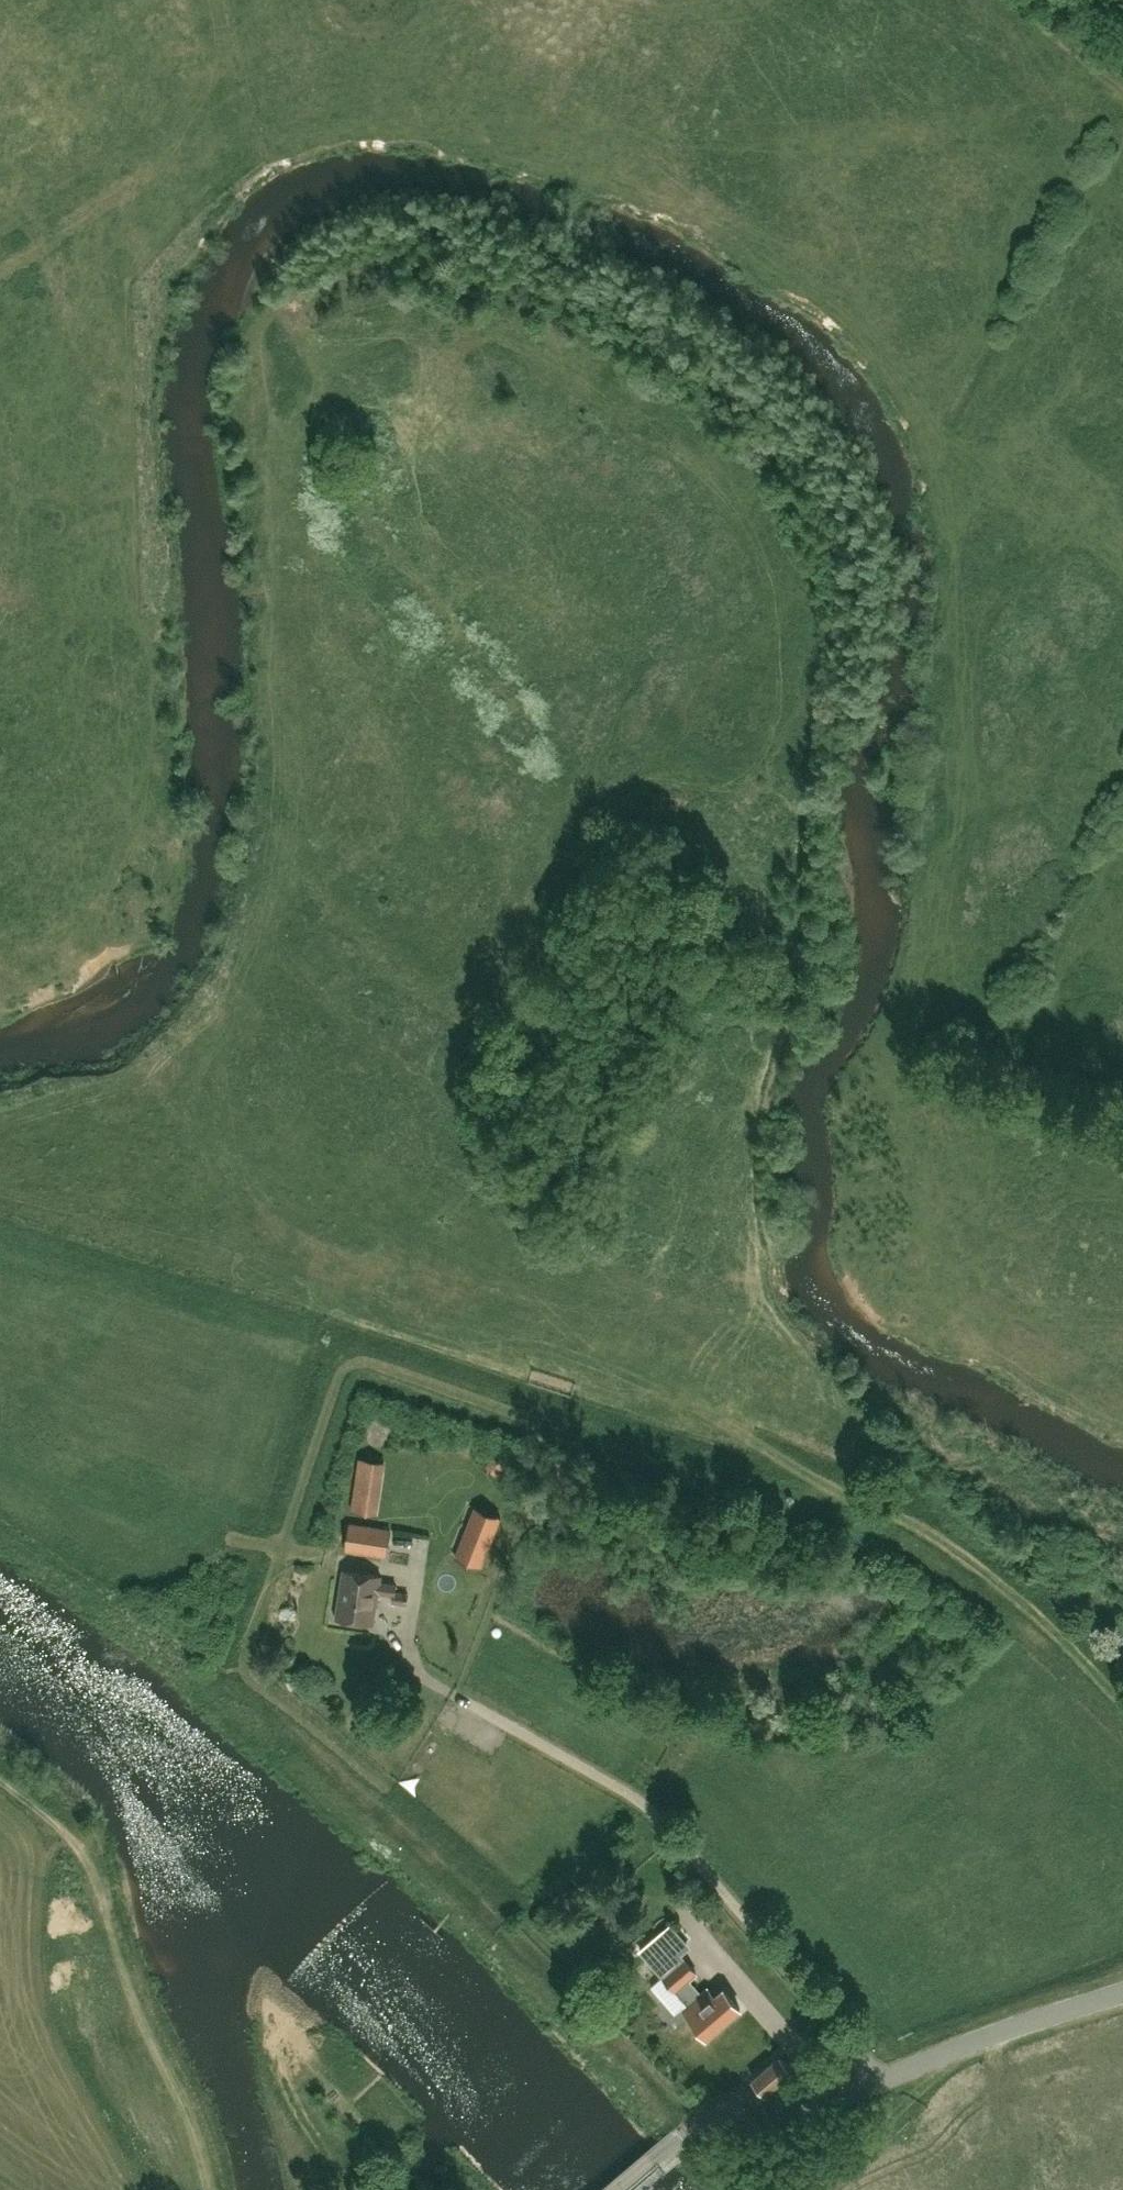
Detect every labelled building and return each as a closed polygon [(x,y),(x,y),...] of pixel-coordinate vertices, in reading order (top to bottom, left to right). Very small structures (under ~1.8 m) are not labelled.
[(378,1451),(353,1452),(355,1502),(380,1501),(378,1451)] [(454,1554),(477,1564),(497,1514),(474,1505),(454,1554)] [(350,1523),(346,1549),(386,1555),(390,1529),(350,1523)] [(379,1593),(393,1595),(392,1601),(406,1603),(408,1593),(396,1592),(397,1582),(381,1579),(381,1575),(343,1570),(336,1617),(374,1623),(379,1593)] [(663,1975),(684,1957),(678,1949),(686,1942),(672,1926),(643,1952),(663,1975)] [(714,1940),(706,1947),(719,1961),(727,1953),(714,1940)] [(675,1992),(677,1991),(689,2004),(685,2008),(692,2016),(691,2016),(708,2035),(739,2008),(723,1990),(714,1997),(707,1989),(701,1993),(689,1978),(695,1973),(684,1959),(663,1977),(675,1992)] [(792,2070),(780,2055),(753,2078),(766,2093),(792,2070)]
